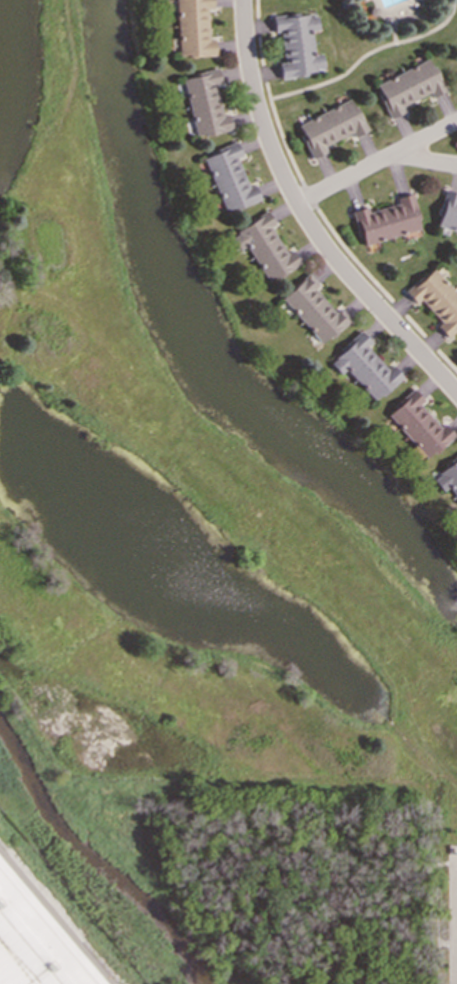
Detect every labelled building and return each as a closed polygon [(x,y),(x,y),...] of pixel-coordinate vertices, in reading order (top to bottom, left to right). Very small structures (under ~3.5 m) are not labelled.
[(215,55),(214,40),(208,40),(206,8),(212,8),(211,0),(176,0),(178,57),(215,55)] [(280,77),(323,73),(321,54),(314,54),(311,31),(318,30),(316,13),(272,17),(274,32),(280,32),(283,63),(278,63),(280,77)] [(373,84),(389,119),(403,113),(400,106),(430,93),(431,97),(444,91),(430,59),(373,84)] [(182,77),(195,137),(232,129),(229,114),(222,115),(215,85),(220,84),(217,70),(182,77)] [(296,124),(311,159),(326,153),(323,146),(351,133),(353,137),(367,132),(352,99),(296,124)] [(237,158),(241,156),(237,143),(203,156),(225,213),(260,200),(254,185),(248,187),(237,158)] [(444,190),(435,226),(456,232),(456,194),(444,190)] [(351,211),(358,238),(362,237),(364,245),(421,230),(411,193),(396,197),(398,204),(367,212),(366,207),(351,211)] [(300,265),(292,250),(285,254),(271,226),(274,224),(268,213),(229,234),(238,250),(247,245),(267,282),(300,265)] [(433,268),(423,277),(422,276),(404,291),(415,303),(420,300),(441,323),(437,327),(447,337),(456,328),(456,294),(433,268)] [(349,320),(339,309),(335,313),(314,289),(318,285),(308,274),(281,298),(322,344),(349,320)] [(346,369),(374,402),(402,377),(392,366),(387,370),(367,346),(370,343),(361,332),(328,362),(340,375),(346,369)] [(454,435),(444,424),(440,427),(419,404),(423,400),(413,389),(386,414),(428,459),(454,435)] [(431,477),(442,491),(448,486),(456,498),(456,458),(431,477)] [(0,860),(105,983),(0,983),(0,860)]
